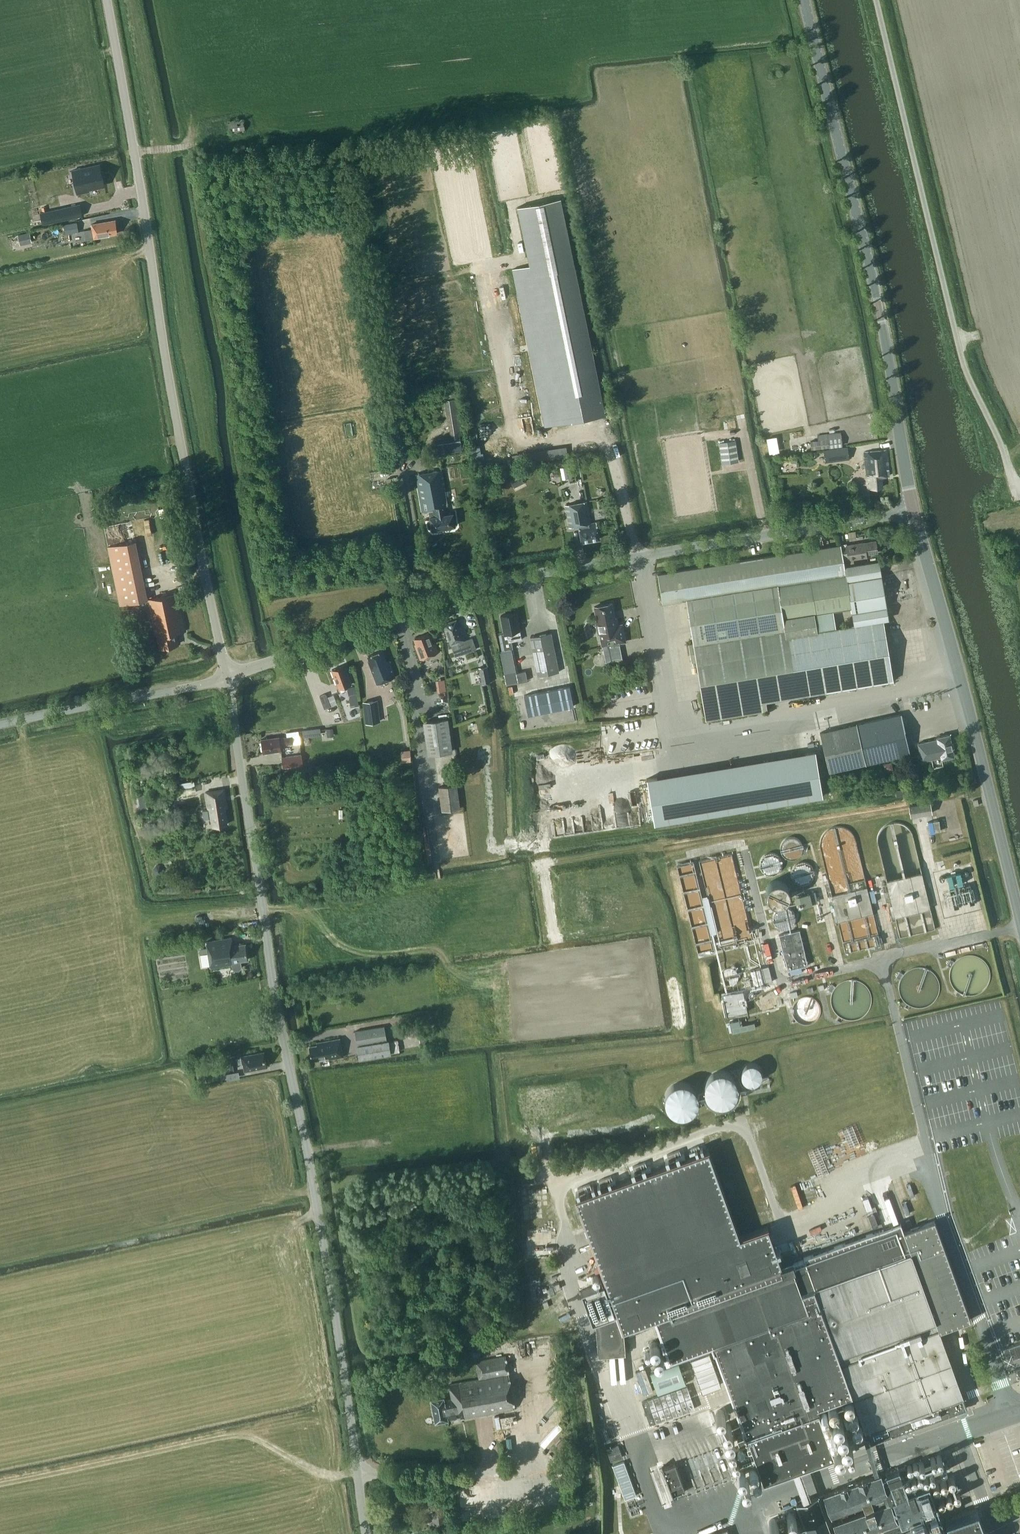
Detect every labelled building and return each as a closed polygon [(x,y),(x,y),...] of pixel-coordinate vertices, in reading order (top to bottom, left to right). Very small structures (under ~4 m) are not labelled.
[(244,131),(243,119),(228,121),(230,133),(244,131)] [(100,159),(72,165),(74,172),(77,188),(89,185),(89,183),(104,180),(100,159)] [(12,202),(10,186),(0,187),(0,203),(12,202)] [(604,409),(560,198),(518,207),(530,266),(512,269),(545,427),(576,421),(574,414),(604,409)] [(82,216),(80,204),(40,213),(43,224),(82,216)] [(117,234),(115,221),(91,225),(93,239),(108,237),(108,235),(117,234)] [(78,232),(77,222),(64,224),(66,235),(78,232)] [(20,233),(21,243),(33,242),(31,231),(20,233)] [(463,437),(455,392),(444,394),(450,438),(437,440),(437,444),(439,457),(459,453),(459,452),(462,452),(461,437),(463,437)] [(818,435),(818,440),(810,441),(811,450),(843,447),(841,432),(818,435)] [(769,437),(772,453),(782,451),(779,435),(769,437)] [(738,462),(735,440),(719,443),(722,464),(738,462)] [(474,446),(476,460),(485,458),(483,444),(474,446)] [(838,448),(824,450),(825,457),(834,456),(835,461),(839,460),(838,448)] [(889,476),(887,450),(864,452),(868,488),(882,487),(881,476),(889,476)] [(448,506),(441,471),(415,475),(422,513),(429,511),(432,530),(455,526),(453,513),(447,514),(445,506),(448,506)] [(590,523),(586,501),(565,505),(569,528),(578,526),(581,542),(599,539),(596,522),(590,523)] [(135,541),(107,546),(120,605),(147,600),(135,541)] [(840,545),(838,545),(841,567),(844,567),(843,561),(867,557),(866,554),(877,553),(875,541),(864,542),(846,545),(846,544),(840,545)] [(695,655),(706,720),(767,710),(766,701),(893,680),(883,620),(888,620),(879,561),(844,567),(841,567),(838,545),(658,574),(662,604),(686,600),(693,644),(689,645),(690,656),(695,655)] [(185,631),(177,594),(147,600),(155,634),(157,634),(160,648),(178,644),(176,633),(185,631)] [(615,618),(612,603),(594,607),(602,647),(605,657),(606,664),(622,661),(619,643),(625,642),(622,625),(617,625),(616,618),(615,618)] [(519,630),(516,613),(500,616),(503,633),(509,632),(511,641),(521,639),(519,630)] [(452,623),(452,621),(444,624),(450,644),(455,656),(476,649),(472,638),(467,639),(464,640),(460,628),(459,628),(456,621),(452,623)] [(432,644),(428,633),(414,639),(416,644),(414,644),(420,659),(438,653),(434,643),(432,644)] [(558,672),(550,633),(530,637),(538,676),(558,672)] [(504,650),(500,651),(507,685),(527,681),(526,671),(518,673),(516,673),(512,649),(504,650)] [(386,661),(382,651),(368,656),(369,660),(368,661),(377,684),(395,677),(389,660),(386,661)] [(351,684),(344,665),(332,670),(339,689),(351,684)] [(482,684),(490,682),(487,666),(479,668),(482,684)] [(437,679),(439,691),(448,690),(447,678),(437,679)] [(531,694),(524,696),(528,715),(535,714),(535,713),(541,712),(541,713),(561,709),(561,708),(566,707),(567,708),(574,706),(570,686),(562,688),(563,688),(557,690),(557,689),(537,693),(537,694),(531,695),(531,694)] [(358,705),(356,687),(351,687),(352,694),(349,695),(351,706),(358,705)] [(331,706),(326,694),(320,696),(324,709),(331,706)] [(378,700),(363,702),(366,724),(381,722),(378,700)] [(910,754),(901,714),(820,733),(829,772),(910,754)] [(453,752),(448,719),(423,722),(428,755),(453,752)] [(954,756),(949,734),(936,737),(937,739),(918,744),(922,761),(941,757),(941,759),(954,756)] [(279,738),(279,737),(261,739),(263,753),(281,751),(280,745),(293,743),(292,736),(287,737),(279,738)] [(411,762),(410,750),(401,750),(402,762),(411,762)] [(814,750),(645,778),(652,823),(821,795),(814,750)] [(303,765),(302,754),(282,757),(283,767),(303,765)] [(464,776),(466,786),(474,784),(472,775),(464,776)] [(460,808),(457,784),(439,787),(442,811),(460,808)] [(226,807),(223,789),(205,792),(208,808),(208,810),(202,810),(204,819),(211,818),(213,826),(226,824),(224,807),(226,807)] [(932,813),(930,802),(909,806),(911,817),(932,813)] [(430,864),(435,863),(428,815),(423,816),(430,864)] [(874,913),(855,823),(821,831),(834,893),(840,920),(874,913)] [(783,872),(781,852),(762,854),(765,874),(783,872)] [(681,865),(699,955),(718,951),(717,945),(753,938),(735,853),(702,859),(709,894),(702,896),(695,862),(681,865)] [(815,882),(813,862),(794,863),(796,883),(815,882)] [(164,871),(164,867),(160,865),(156,865),(154,869),(154,873),(158,875),(162,875),(164,871)] [(770,892),(786,903),(796,889),(781,878),(770,892)] [(818,891),(797,894),(799,905),(819,902),(818,891)] [(779,935),(787,970),(808,965),(800,930),(779,935)] [(233,946),(232,938),(206,942),(211,968),(233,964),(233,968),(236,970),(240,969),(242,967),(241,961),(248,960),(245,944),(233,946)] [(771,982),(768,966),(750,970),(752,976),(748,977),(752,989),(765,986),(764,984),(771,982)] [(746,998),(745,998),(743,991),(723,995),(727,1016),(748,1012),(746,1004),(748,1004),(746,998)] [(732,1031),(758,1028),(756,1019),(744,1021),(743,1017),(731,1018),(732,1031)] [(387,1041),(384,1025),(354,1030),(359,1058),(400,1051),(398,1039),(387,1041)] [(343,1056),(340,1038),(317,1043),(317,1045),(309,1046),(312,1060),(329,1057),(329,1059),(343,1056)] [(263,1058),(262,1054),(252,1055),(252,1054),(240,1056),(240,1058),(235,1059),(235,1056),(228,1057),(230,1069),(237,1068),(236,1064),(243,1063),(245,1071),(266,1066),(265,1059),(265,1058),(263,1058)] [(746,1064),(746,1081),(764,1081),(764,1064),(746,1064)] [(725,1068),(705,1087),(720,1103),(723,1100),(728,1105),(746,1089),(725,1068)] [(672,1083),(671,1113),(700,1114),(701,1084),(672,1083)] [(708,1148),(574,1198),(596,1257),(602,1275),(616,1314),(596,1321),(598,1352),(624,1350),(623,1336),(638,1332),(636,1324),(654,1318),(669,1359),(713,1343),(750,1443),(727,1451),(732,1467),(756,1459),(763,1481),(834,1456),(817,1406),(852,1394),(865,1428),(852,1432),(855,1439),(867,1435),(870,1443),(967,1408),(939,1330),(960,1323),(969,1319),(934,1220),(916,1226),(903,1230),(900,1221),(803,1256),(803,1257),(792,1261),(792,1258),(780,1262),(776,1252),(795,1245),(794,1241),(775,1247),(768,1228),(767,1227),(739,1237),(739,1235),(708,1148)] [(562,1252),(564,1263),(573,1261),(571,1250),(562,1252)] [(604,1282),(581,1290),(592,1322),(616,1313),(604,1282)] [(1008,1347),(1013,1358),(1019,1355),(1019,1343),(1008,1347)] [(712,1348),(693,1355),(705,1388),(724,1381),(712,1348)] [(515,1409),(505,1356),(475,1362),(479,1380),(448,1385),(451,1398),(443,1400),(443,1397),(431,1399),(435,1422),(448,1419),(448,1418),(459,1416),(460,1419),(515,1409)] [(651,1372),(658,1393),(686,1383),(679,1362),(651,1372)] [(668,1396),(690,1388),(688,1383),(666,1392),(668,1396)] [(876,1527),(896,1520),(897,1523),(886,1527),(888,1533),(947,1533),(943,1524),(942,1524),(933,1498),(959,1489),(956,1483),(931,1492),(928,1484),(908,1492),(903,1480),(947,1464),(946,1461),(944,1462),(943,1458),(907,1471),(901,1473),(898,1467),(885,1472),(888,1479),(882,1481),(879,1474),(824,1494),(831,1515),(848,1509),(862,1504),(864,1509),(850,1515),(833,1521),(838,1533),(879,1533),(876,1527)] [(615,1463),(626,1498),(639,1495),(628,1459),(615,1463)] [(685,1491),(675,1463),(663,1467),(674,1495),(685,1491)] [(818,1496),(796,1504),(807,1533),(831,1533),(818,1496)] [(1019,1503),(1019,1498),(1000,1503),(1001,1508),(1019,1503)] [(862,1504),(848,1509),(850,1515),(864,1509),(862,1504)] [(976,1509),(945,1520),(950,1533),(948,1533),(985,1533),(976,1509)]
